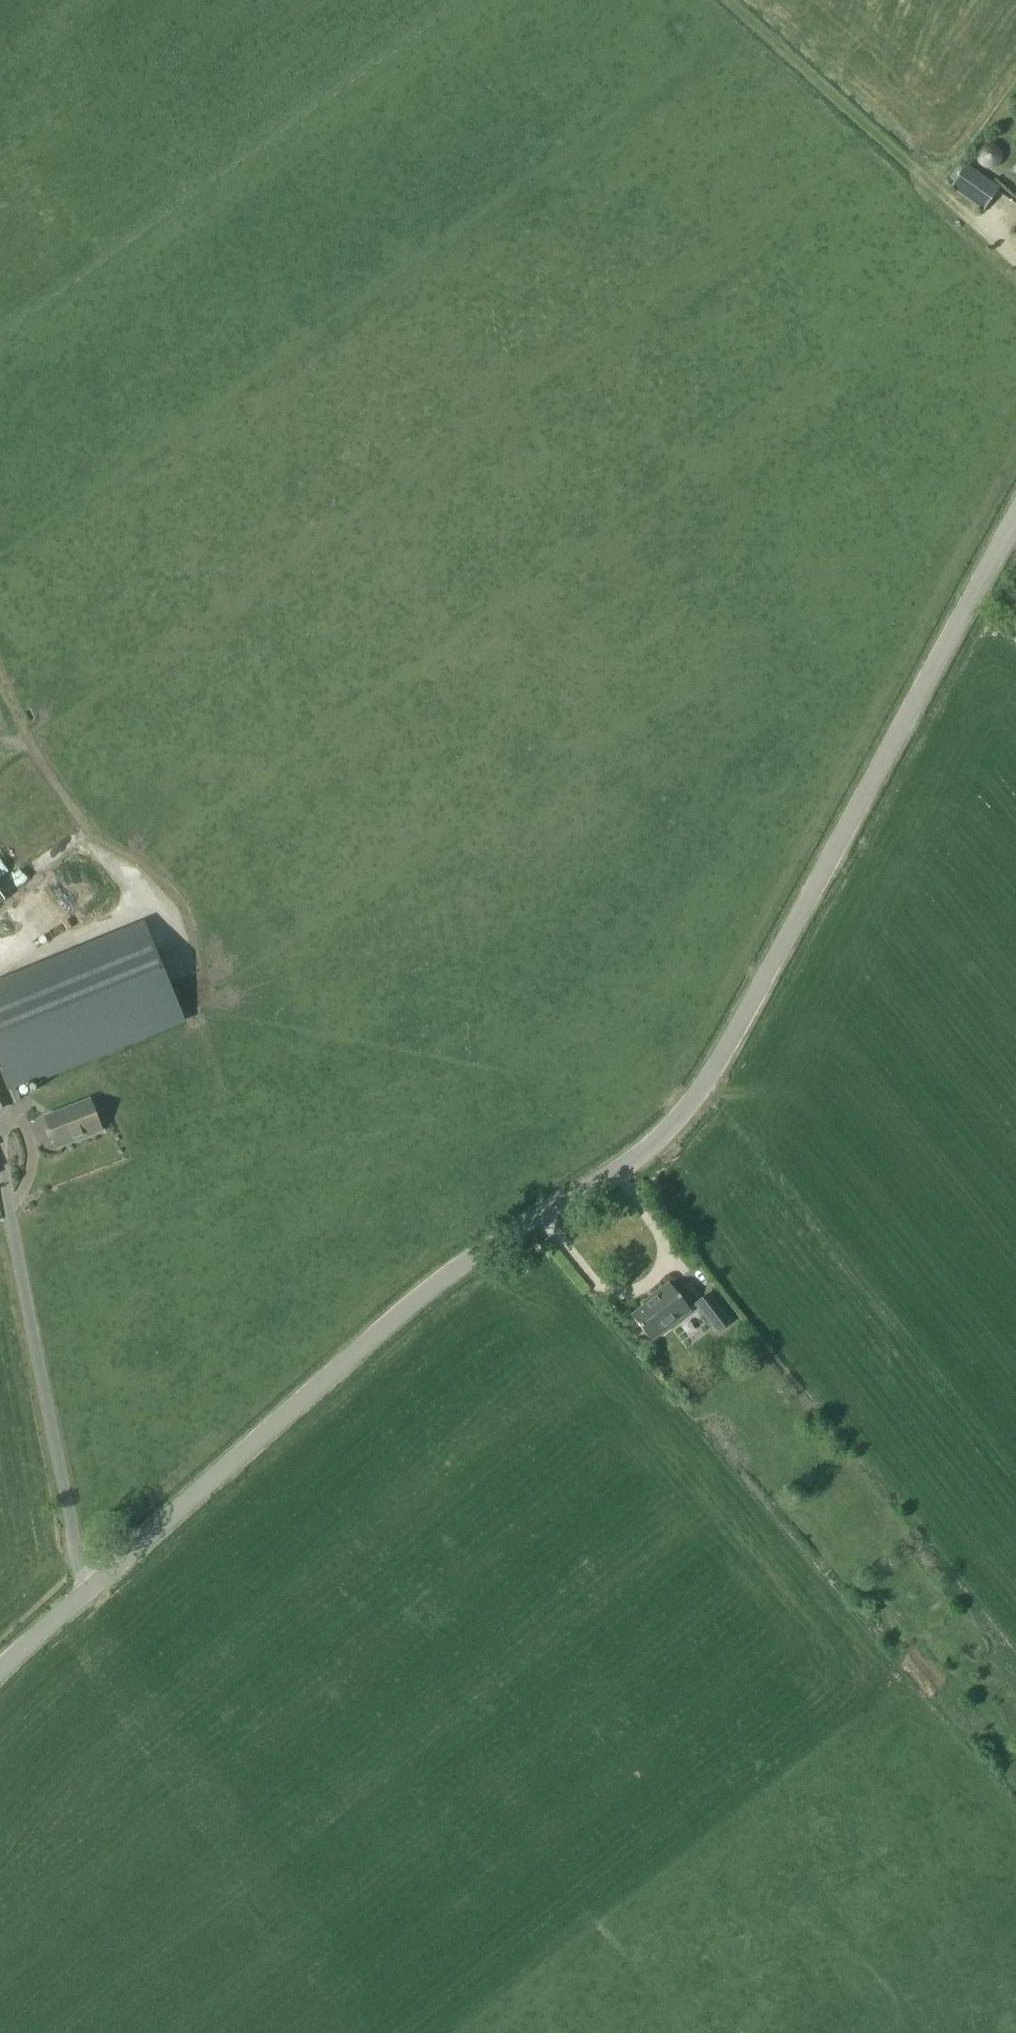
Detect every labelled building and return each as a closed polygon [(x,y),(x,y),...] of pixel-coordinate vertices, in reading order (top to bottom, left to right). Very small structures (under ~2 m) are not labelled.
[(996,166),(1007,152),(996,144),(985,158),(996,166)] [(965,167),(950,189),(983,212),(998,190),(965,167)] [(0,982),(0,1062),(2,1068),(0,1069),(0,1078),(5,1091),(11,1088),(182,1018),(145,926),(144,923),(0,982)] [(0,1078),(0,1110),(11,1105),(0,1078)] [(6,1093),(11,1105),(19,1101),(14,1089),(6,1093)] [(56,1148),(101,1131),(89,1100),(45,1118),(56,1148)] [(690,1312),(669,1284),(653,1296),(655,1298),(649,1303),(647,1300),(643,1303),(645,1305),(631,1316),(650,1342),(690,1312)] [(717,1334),(731,1323),(708,1294),(694,1304),(717,1334)]
